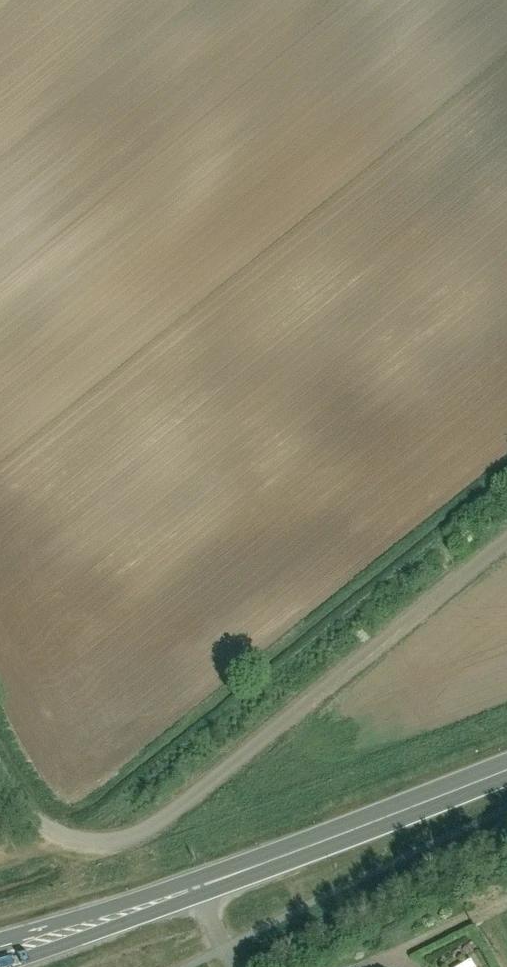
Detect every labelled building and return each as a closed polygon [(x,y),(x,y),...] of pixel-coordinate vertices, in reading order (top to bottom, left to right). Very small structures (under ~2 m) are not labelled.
[(464,966),(478,966),(484,962),(479,956),(464,966)]
